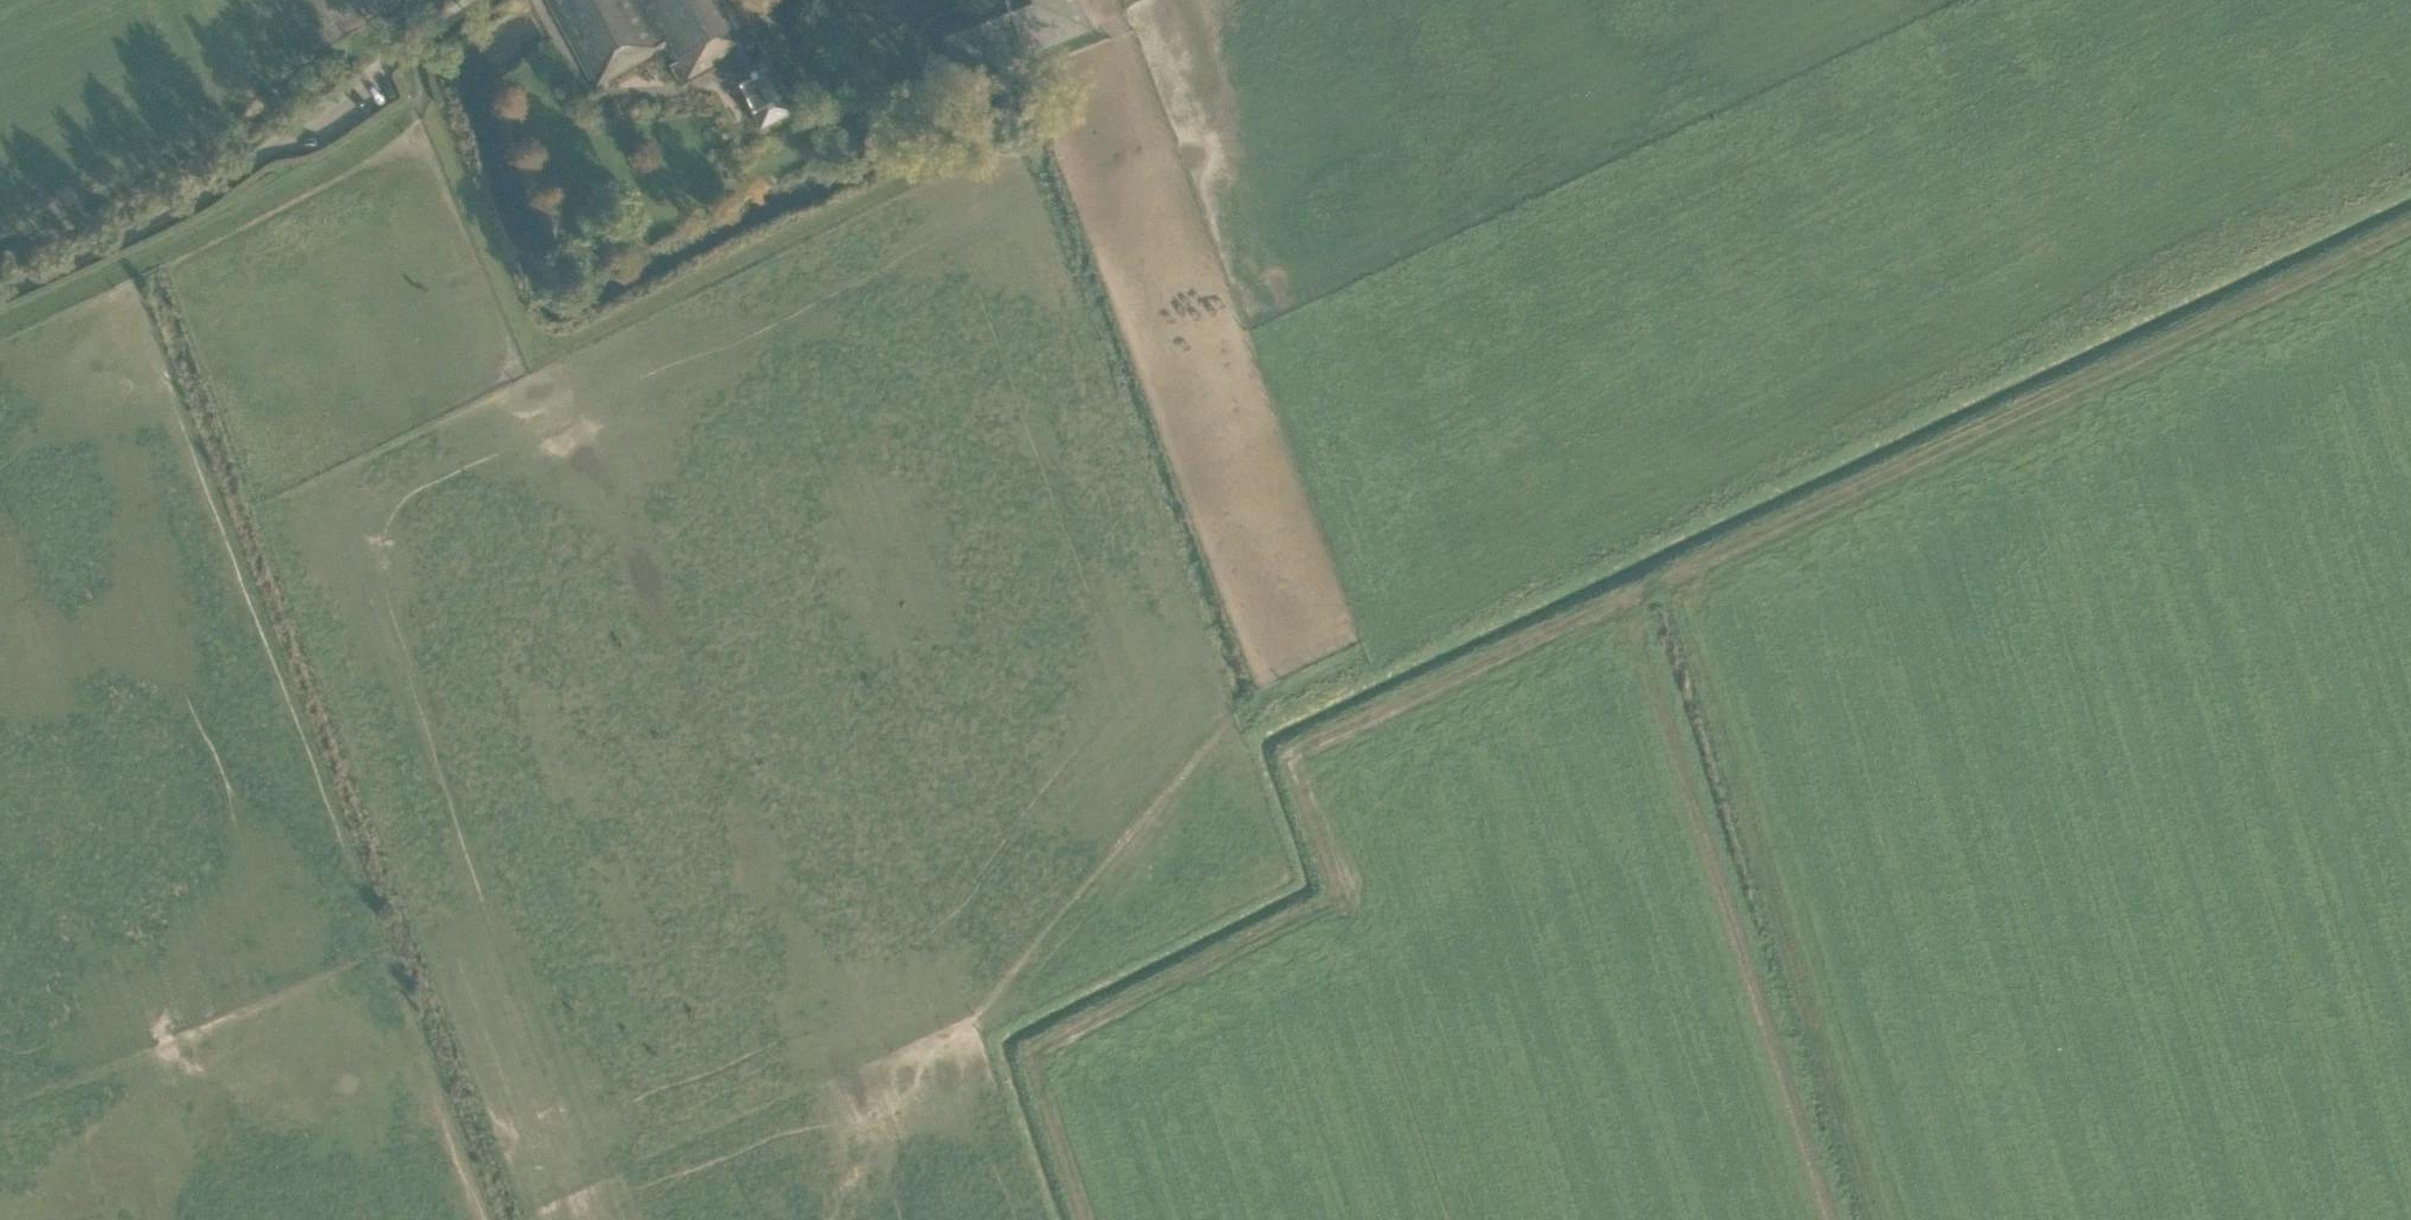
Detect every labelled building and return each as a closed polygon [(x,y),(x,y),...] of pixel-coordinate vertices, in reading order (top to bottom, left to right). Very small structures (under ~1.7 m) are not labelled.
[(791,109),(748,30),(757,25),(743,0),(547,0),(594,86),(660,49),(680,85),(725,60),(762,125),(791,109)] [(958,81),(1090,30),(1079,0),(1004,0),(936,25),(958,81)]
